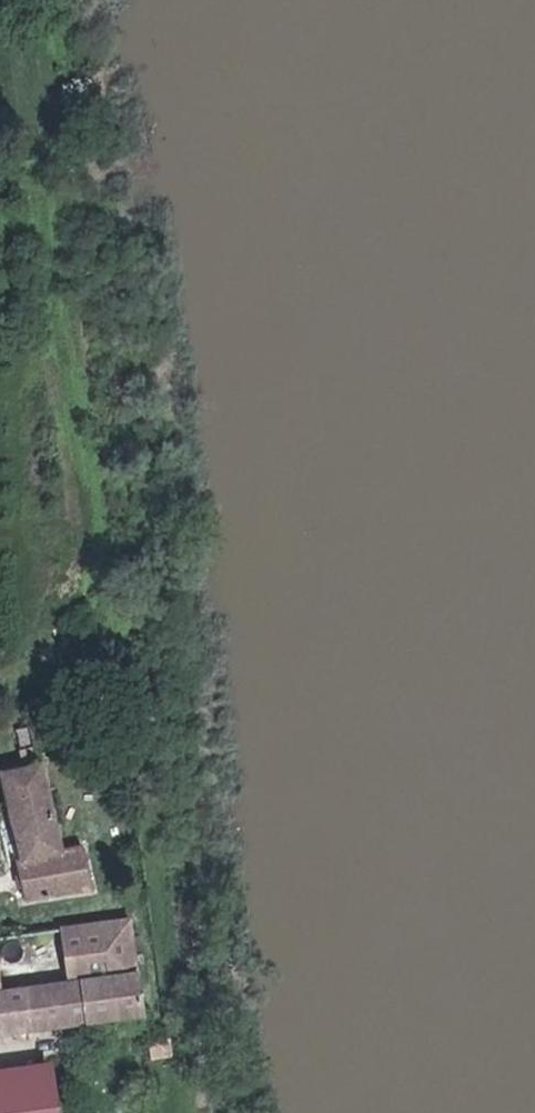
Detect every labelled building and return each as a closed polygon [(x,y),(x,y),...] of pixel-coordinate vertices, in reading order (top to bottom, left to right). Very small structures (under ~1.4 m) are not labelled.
[(18,860),(28,910),(90,897),(79,847),(57,852),(33,742),(20,744),(25,775),(9,777),(26,858),(18,860)] [(142,1021),(124,929),(0,946),(0,1040),(142,1021)] [(162,1066),(178,1063),(175,1048),(159,1051),(162,1066)] [(64,1085),(0,1097),(0,1112),(68,1112),(64,1085)]
